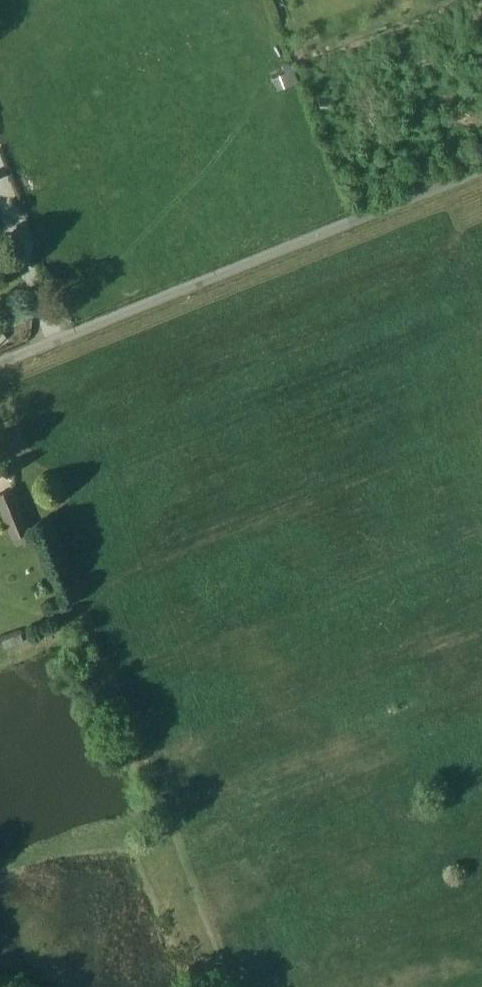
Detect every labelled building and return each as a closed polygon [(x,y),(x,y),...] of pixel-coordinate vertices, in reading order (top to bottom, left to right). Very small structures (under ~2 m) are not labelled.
[(10,488),(0,492),(0,507),(11,535),(26,529),(10,488)]
